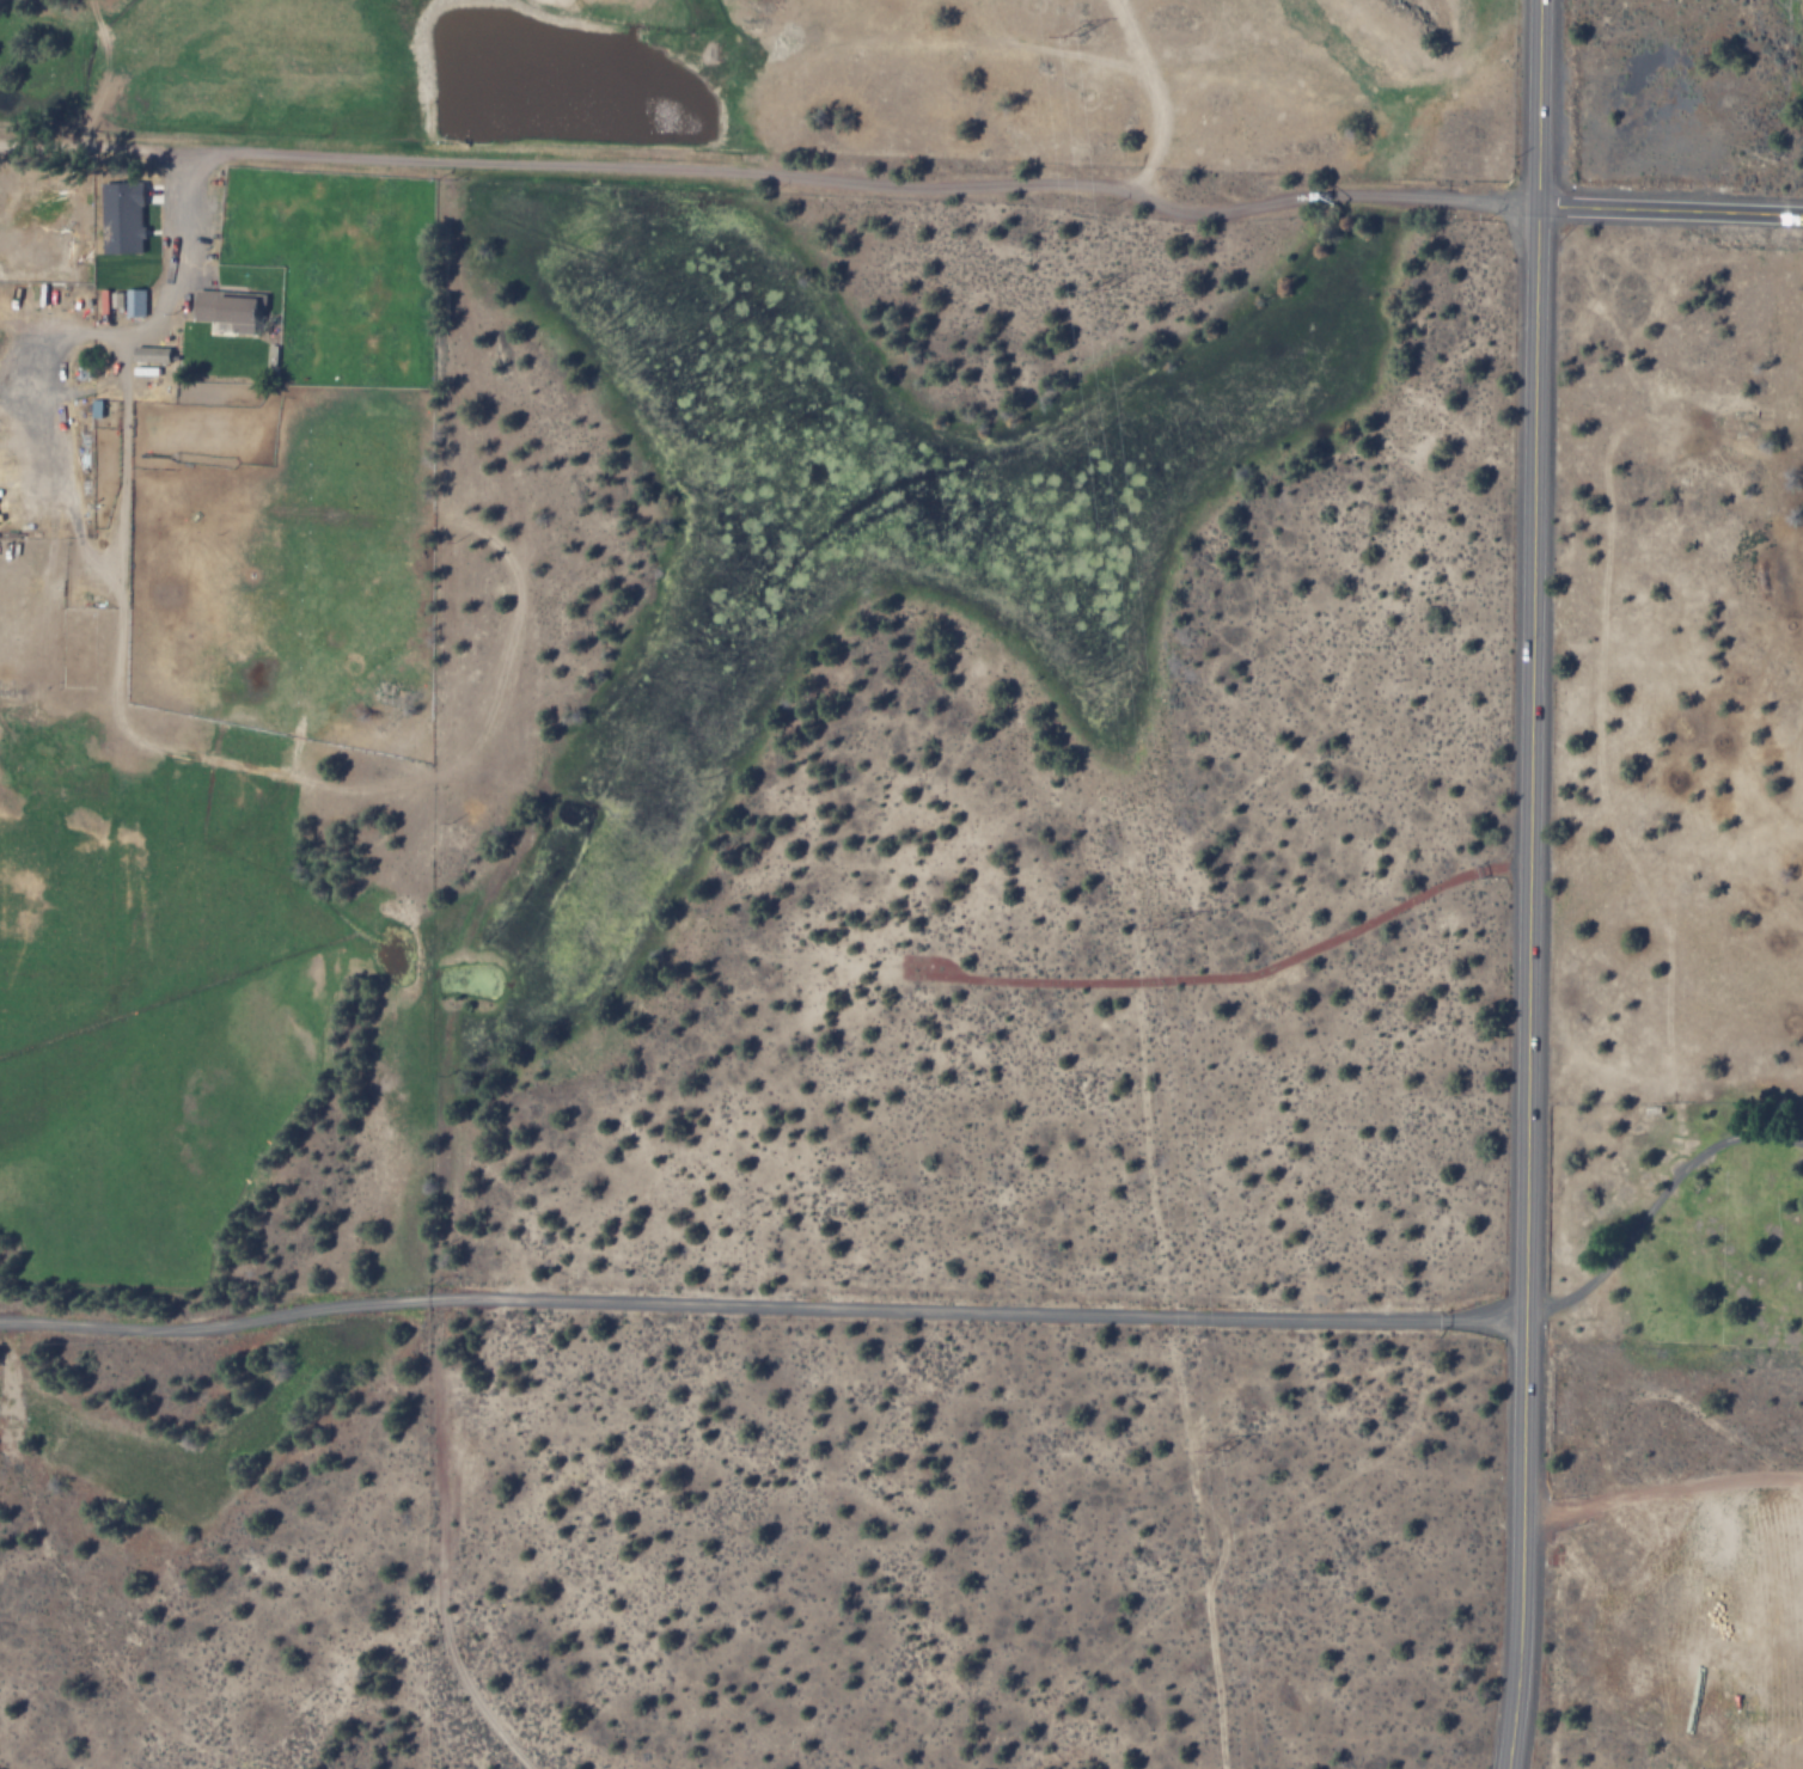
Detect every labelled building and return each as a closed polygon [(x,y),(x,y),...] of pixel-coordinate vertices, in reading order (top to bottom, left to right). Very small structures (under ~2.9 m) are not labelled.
[(145,183),(105,184),(106,253),(146,253),(145,183)] [(146,289),(126,290),(126,317),(146,316),(146,289)] [(262,334),(264,293),(198,291),(197,320),(236,322),(236,333),(262,334)] [(172,363),(172,348),(136,347),(136,362),(172,363)] [(92,418),(103,417),(103,399),(92,400),(92,418)]
